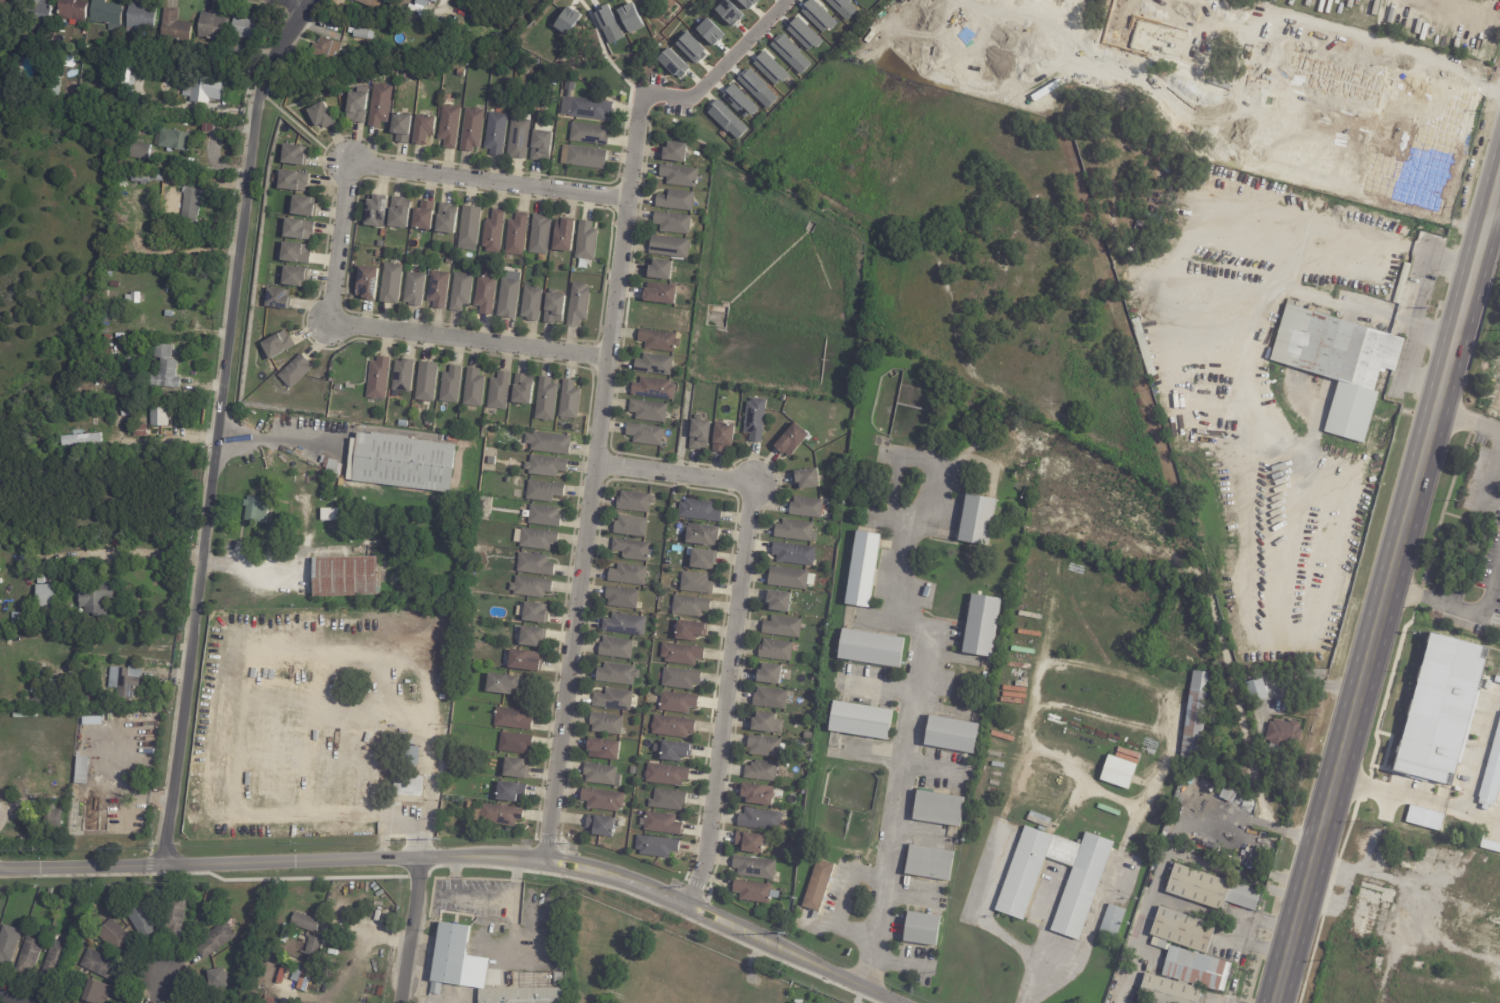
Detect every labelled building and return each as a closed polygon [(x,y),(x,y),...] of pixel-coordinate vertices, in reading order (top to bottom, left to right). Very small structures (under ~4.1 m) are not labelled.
[(32,22),(34,0),(47,0),(60,1),(58,24),(32,22)] [(61,18),(63,0),(80,0),(80,1),(91,2),(88,22),(61,18)] [(92,23),(95,0),(108,0),(107,4),(125,6),(122,33),(109,31),(109,25),(92,23)] [(378,11),(349,0),(382,0),(378,11)] [(413,4),(415,0),(435,0),(434,4),(427,1),(425,9),(413,4)] [(715,10),(725,0),(729,0),(744,15),(738,22),(737,22),(737,23),(734,26),(733,25),(732,27),(715,10)] [(746,7),(739,0),(760,0),(754,6),(754,5),(748,11),(745,8),(746,7)] [(825,34),(837,21),(814,0),(809,0),(800,11),(825,34)] [(859,9),(849,0),(825,0),(847,21),(859,9)] [(133,2),(150,4),(150,7),(160,8),(157,36),(146,35),(147,31),(141,30),(140,35),(129,34),(133,2)] [(618,9),(629,35),(644,28),(634,2),(618,9)] [(594,11),(609,45),(624,38),(609,5),(594,11)] [(570,36),(581,14),(566,6),(555,28),(570,36)] [(1124,6),(1147,12),(1145,20),(1137,18),(1137,20),(1128,17),(1129,15),(1122,14),(1124,6)] [(168,9),(183,10),(181,22),(195,24),(193,43),(164,40),(167,9),(168,9)] [(402,9),(404,16),(392,18),(391,12),(402,9)] [(214,14),(219,15),(218,18),(232,20),(228,42),(201,37),(205,13),(214,14)] [(811,53),(823,40),(798,16),(785,29),(811,53)] [(270,25),(267,42),(258,40),(257,45),(245,44),(246,39),(234,37),(238,17),(251,19),(251,18),(270,21),(270,25)] [(696,29),(708,17),(725,35),(714,47),(696,29)] [(1244,19),(1254,22),(1254,23),(1257,24),(1255,31),(1251,30),(1246,45),(1230,39),(1233,30),(1230,28),(1232,20),(1236,22),(1238,17),(1244,19)] [(354,29),(369,32),(367,41),(352,38),(354,29)] [(676,44),(695,63),(695,62),(697,64),(701,60),(702,60),(708,54),(705,52),(707,50),(688,32),(687,32),(685,29),(678,36),(681,39),(676,44)] [(800,75),(812,64),(783,34),(771,45),(800,75)] [(325,39),(342,44),(339,53),(335,52),(332,62),(309,55),(312,43),(317,45),(319,37),(325,39)] [(1201,53),(1197,52),(1200,40),(1215,45),(1211,57),(1201,53)] [(248,45),(246,60),(231,58),(233,43),(248,45)] [(1085,43),(1107,48),(1105,56),(1083,52),(1085,43)] [(33,45),(32,56),(23,55),(23,44),(33,45)] [(669,48),(689,68),(685,73),(685,74),(682,78),(681,78),(680,79),(676,75),(675,77),(659,61),(660,61),(658,59),(669,48)] [(752,63),(777,87),(790,74),(764,50),(752,63)] [(137,64),(135,76),(125,75),(127,62),(137,64)] [(779,97),(748,68),(737,80),(768,109),(779,97)] [(64,79),(62,98),(50,97),(53,77),(64,79)] [(216,101),(186,96),(188,80),(221,86),(219,102),(216,101)] [(571,90),(569,90),(568,96),(611,102),(609,114),(603,113),(602,120),(567,115),(567,114),(558,113),(561,96),(564,96),(565,89),(562,89),(563,80),(573,81),(571,90)] [(759,107),(734,83),(721,97),(746,120),(759,107)] [(387,86),(388,87),(392,87),(387,124),(381,123),(380,129),(368,128),(373,85),(381,86),(382,85),(387,86)] [(364,124),(352,123),(353,121),(346,120),(346,115),(345,115),(348,93),(357,94),(358,88),(368,90),(364,124)] [(1202,94),(1206,95),(1206,96),(1224,102),(1221,111),(1226,113),(1221,128),(1216,126),(1213,134),(1187,126),(1191,114),(1199,116),(1201,109),(1187,105),(1192,91),(1202,94)] [(749,129),(718,100),(707,113),(737,141),(749,129)] [(335,124),(324,130),(321,125),(315,128),(306,111),(323,102),(335,124)] [(453,108),(460,109),(455,151),(443,150),(444,141),(437,140),(442,106),(446,107),(448,106),(451,106),(453,108)] [(475,109),(479,110),(480,111),(484,112),(479,149),(472,148),(471,154),(459,152),(465,109),(473,110),(474,109),(475,109)] [(490,113),(507,116),(502,158),(490,156),(491,150),(484,149),(489,113),(490,113)] [(400,116),(411,117),(407,144),(397,142),(398,136),(390,135),(393,115),(400,116)] [(418,116),(434,118),(432,133),(430,133),(429,135),(426,134),(425,145),(420,144),(420,145),(412,144),(416,116),(418,116)] [(522,120),(530,121),(526,161),(507,158),(512,119),(522,120)] [(607,131),(605,145),(567,140),(569,121),(608,127),(607,131)] [(544,161),(543,160),(542,162),(530,161),(531,150),(530,150),(532,132),(534,133),(535,125),(553,127),(549,161),(544,161)] [(1168,126),(1174,129),(1172,135),(1165,132),(1168,126)] [(195,140),(193,153),(161,148),(161,146),(156,145),(159,129),(196,135),(195,140)] [(682,149),(680,162),(658,159),(659,147),(663,147),(664,141),(682,143),(682,149)] [(133,142),(153,146),(151,161),(130,157),(133,142)] [(605,149),(602,168),(558,162),(561,143),(566,144),(567,143),(605,149)] [(306,153),(308,153),(306,166),(302,165),(302,167),(280,163),(283,145),(305,149),(305,153),(306,153)] [(694,174),(693,187),(663,184),(664,177),(656,176),(658,164),(695,168),(694,174)] [(309,175),(307,187),(306,187),(305,195),(276,190),(279,170),(309,175)] [(167,180),(167,182),(152,181),(152,184),(148,184),(148,186),(143,186),(143,184),(134,183),(135,172),(168,175),(167,180)] [(185,202),(186,195),(182,194),(183,187),(209,190),(207,203),(201,202),(200,207),(203,207),(201,220),(198,220),(197,232),(181,230),(185,202)] [(693,197),(692,211),(655,207),(656,194),(667,196),(668,189),(694,192),(693,197)] [(179,201),(171,200),(172,193),(179,194),(179,201)] [(313,205),(311,219),(288,215),(291,196),(311,199),(310,205),(313,205)] [(373,196),(387,197),(384,228),(377,227),(377,228),(364,227),(366,201),(372,201),(372,196),(373,196)] [(394,197),(406,199),(406,200),(410,201),(407,231),(388,229),(392,197),(394,197)] [(424,202),(434,203),(430,233),(412,231),(414,211),(421,211),(422,202),(424,202)] [(441,205),(451,206),(451,208),(458,208),(454,237),(434,235),(438,204),(441,205)] [(464,208),(481,210),(476,248),(475,248),(474,253),(457,251),(463,208),(464,208)] [(494,211),(504,213),(499,256),(485,254),(486,249),(481,249),(484,224),(487,221),(492,222),(493,211),(494,211)] [(690,222),(689,235),(660,231),(661,225),(653,224),(654,211),(691,216),(690,222)] [(518,214),(528,216),(522,258),(504,255),(508,221),(515,222),(516,214),(518,214)] [(534,216),(548,217),(547,221),(551,221),(546,256),(528,254),(533,215),(534,216)] [(314,223),(312,235),(311,234),(309,243),(281,239),(283,218),(314,223)] [(560,220),(575,222),(570,255),(552,252),(556,220),(560,220)] [(1134,231),(1138,220),(1153,226),(1149,236),(1134,231)] [(581,222),(592,223),(591,230),(597,231),(593,262),(574,259),(579,221),(581,222)] [(689,246),(687,259),(649,254),(651,235),(689,240),(689,246)] [(310,251),(309,253),(311,254),(309,267),(279,263),(280,260),(277,259),(278,251),(280,251),(281,242),(310,247),(310,251)] [(672,261),(670,281),(647,278),(648,265),(652,265),(653,259),(672,261)] [(1411,264),(1400,304),(1393,302),(1405,262),(1411,264)] [(393,265),(402,267),(397,307),(379,304),(384,264),(393,265)] [(308,270),(307,282),(305,281),(304,289),(280,286),(282,267),(308,270)] [(378,270),(374,302),(372,301),(372,302),(364,301),(362,300),(362,297),(356,296),(360,268),(378,270)] [(448,272),(443,310),(432,308),(432,302),(425,301),(428,270),(448,272)] [(503,273),(520,275),(519,283),(514,321),(495,318),(501,280),(502,280),(503,273)] [(419,275),(425,276),(421,309),(409,307),(409,304),(403,304),(407,274),(419,275)] [(462,275),(473,276),(468,307),(462,306),(461,314),(448,312),(454,274),(462,275)] [(496,280),(492,318),(480,317),(481,309),(474,308),(478,278),(484,279),(484,274),(492,275),(491,280),(496,280)] [(122,283),(122,290),(112,289),(113,282),(122,283)] [(675,305),(643,301),(644,298),(643,298),(644,292),(645,288),(648,288),(648,282),(677,286),(675,305)] [(538,323),(526,321),(526,320),(519,319),(524,284),(537,285),(536,290),(542,291),(538,323)] [(582,322),(579,321),(578,329),(567,327),(572,284),(587,286),(586,291),(590,291),(586,322),(582,322)] [(289,296),(289,297),(291,298),(289,310),(286,310),(286,311),(264,308),(267,288),(290,291),(289,296)] [(558,292),(558,296),(565,297),(563,323),(557,323),(557,324),(546,323),(546,313),(545,313),(547,295),(550,295),(551,290),(559,290),(558,292)] [(1330,317),(1406,340),(1396,371),(1381,367),(1374,391),(1379,392),(1364,444),(1325,433),(1340,381),(1270,360),(1287,304),(1330,317)] [(679,347),(675,346),(674,354),(644,349),(645,342),(637,341),(639,329),(676,334),(676,339),(680,340),(679,347)] [(287,337),(287,338),(289,337),(295,347),(269,361),(260,345),(284,332),(287,337)] [(181,378),(181,379),(186,380),(185,391),(155,388),(156,376),(163,377),(165,360),(159,360),(160,346),(178,348),(176,363),(182,364),(181,378)] [(672,364),(670,376),(633,371),(634,359),(642,360),(643,353),(672,357),(672,364)] [(301,356),(308,363),(306,365),(311,370),(289,390),(276,376),(300,354),(301,356)] [(380,356),(390,357),(385,400),(377,399),(376,400),(371,399),(370,398),(366,398),(370,361),(377,362),(378,356),(380,356)] [(404,359),(414,360),(410,393),(392,390),(395,361),(403,361),(403,359),(404,359)] [(421,361),(438,363),(434,402),(415,400),(419,361),(421,361)] [(452,365),(462,366),(458,404),(440,401),(443,372),(449,373),(450,365),(452,365)] [(469,367),(480,369),(479,376),(485,376),(481,406),(463,404),(467,367),(469,367)] [(500,371),(511,373),(506,410),(488,408),(491,378),(497,379),(498,371),(500,371)] [(130,372),(148,373),(148,383),(129,382),(130,372)] [(517,373),(529,375),(529,377),(533,378),(530,404),(512,403),(515,373),(517,373)] [(542,377),(552,378),(552,384),(558,385),(553,421),(548,420),(547,422),(544,422),(543,420),(535,419),(540,377),(542,377)] [(673,401),(630,396),(632,383),(639,384),(640,377),(671,380),(670,385),(675,385),(673,401)] [(565,379),(575,381),(574,389),(580,389),(576,420),(558,417),(563,379),(565,379)] [(754,398),(767,400),(761,443),(750,442),(750,434),(744,433),(747,402),(752,403),(752,398),(754,398)] [(666,413),(665,424),(634,420),(635,413),(628,412),(630,400),(667,405),(666,413)] [(170,428),(155,429),(155,409),(172,408),(173,412),(176,412),(176,421),(173,421),(173,428),(170,428)] [(127,418),(124,418),(124,409),(138,409),(138,418),(127,418)] [(693,420),(711,422),(708,449),(702,449),(701,450),(689,449),(692,420),(693,420)] [(662,438),(661,447),(633,443),(633,436),(626,436),(627,423),(664,428),(662,438)] [(809,435),(790,457),(785,453),(783,456),(774,447),(794,423),(809,435)] [(718,424),(734,426),(732,447),(727,447),(727,453),(714,452),(715,445),(714,444),(716,424),(718,424)] [(151,429),(152,437),(138,438),(137,426),(151,426),(151,429)] [(570,437),(568,456),(530,451),(530,444),(523,444),(525,434),(532,435),(532,432),(570,437)] [(50,435),(50,441),(37,440),(38,433),(50,435)] [(449,493),(352,481),(358,433),(371,434),(371,433),(407,437),(407,438),(455,444),(449,493)] [(105,435),(105,445),(65,448),(64,438),(105,435)] [(485,455),(493,456),(493,464),(485,463),(485,455)] [(567,461),(566,473),(557,472),(556,478),(527,474),(527,470),(523,470),(524,462),(528,463),(529,456),(567,460),(567,461)] [(336,461),(333,475),(324,473),(327,459),(336,461)] [(817,476),(818,487),(798,490),(797,483),(794,483),(793,472),(816,469),(817,476)] [(346,477),(344,489),(336,487),(338,476),(346,477)] [(564,486),(563,497),(552,496),(551,503),(525,500),(528,481),(564,485),(564,486)] [(615,508),(617,497),(619,497),(620,491),(650,494),(650,496),(654,496),(654,504),(649,503),(648,514),(615,510),(615,508)] [(988,498),(996,500),(988,547),(958,541),(966,494),(988,498)] [(823,501),(821,519),(788,515),(790,503),(792,503),(793,496),(823,500),(823,501)] [(268,500),(269,500),(265,524),(244,521),(246,507),(242,507),(243,500),(247,501),(247,497),(268,500)] [(687,499),(715,503),(714,510),(721,511),(720,523),(678,518),(680,502),(684,503),(685,498),(687,499)] [(558,509),(558,515),(560,515),(558,528),(527,524),(529,505),(559,508),(558,509)] [(319,509),(343,509),(343,520),(319,521),(319,509)] [(644,538),(612,533),(614,522),(616,522),(617,515),(647,519),(644,538)] [(812,531),(811,542),(773,538),(775,525),(782,525),(782,519),(813,523),(812,531)] [(719,529),(718,541),(716,541),(716,547),(686,543),(687,529),(689,530),(689,524),(720,528),(719,529)] [(558,533),(556,546),(549,545),(548,551),(518,547),(519,543),(513,542),(514,530),(520,530),(521,528),(558,533)] [(858,531),(881,534),(869,607),(844,603),(856,530),(858,531)] [(621,553),(610,551),(612,539),(650,544),(649,549),(653,549),(652,556),(648,556),(647,563),(620,559),(621,553)] [(814,557),(815,557),(814,561),(813,563),(812,567),(776,563),(777,556),(771,555),(772,543),(815,548),(814,556),(814,557)] [(717,553),(715,564),(713,564),(712,571),(689,568),(691,549),(717,553)] [(548,558),(547,562),(555,563),(553,576),(517,572),(519,553),(548,556),(548,558)] [(1065,555),(1061,579),(1054,577),(1058,553),(1065,555)] [(375,563),(376,587),(380,587),(380,593),(376,593),(376,595),(313,597),(311,558),(375,556),(375,563)] [(1031,562),(1045,567),(1044,571),(1030,567),(1031,562)] [(643,586),(606,582),(608,569),(616,570),(616,564),(646,567),(643,586)] [(814,585),(807,585),(806,591),(767,586),(769,567),(808,572),(808,574),(815,575),(814,585)] [(1029,570),(1043,573),(1041,578),(1028,575),(1029,570)] [(704,576),(704,577),(708,578),(707,582),(713,583),(711,595),(679,591),(682,572),(704,575),(704,576)] [(58,585),(62,585),(62,605),(58,605),(58,613),(41,613),(40,586),(42,586),(42,575),(49,575),(49,585),(58,585)] [(552,582),(550,593),(544,592),(543,599),(512,595),(513,591),(508,591),(509,583),(514,583),(514,576),(552,581),(552,582)] [(1022,576),(1048,585),(1047,590),(1020,582),(1022,576)] [(124,583),(124,595),(121,595),(120,602),(112,601),(112,617),(91,617),(91,607),(83,607),(83,587),(100,587),(100,582),(124,583)] [(635,601),(634,608),(605,605),(606,598),(603,597),(604,585),(636,589),(635,601)] [(1019,586),(1044,595),(1043,601),(1017,593),(1019,586)] [(790,603),(789,613),(769,611),(769,604),(766,603),(768,591),(791,594),(790,603)] [(992,658),(962,653),(972,594),(1002,599),(992,658)] [(711,601),(709,613),(702,612),(701,619),(672,615),(674,596),(711,601)] [(546,611),(546,612),(548,612),(547,625),(520,621),(522,603),(547,606),(546,611)] [(641,636),(600,631),(601,618),(609,618),(610,612),(644,616),(641,636)] [(14,613),(38,614),(38,625),(14,625),(14,613)] [(800,624),(799,639),(761,634),(762,621),(770,622),(771,616),(801,619),(800,624)] [(708,625),(706,638),(696,637),(695,643),(674,640),(677,621),(708,625)] [(520,627),(545,630),(544,642),(541,641),(541,642),(537,642),(536,649),(517,647),(519,627),(520,627)] [(897,637),(905,638),(901,668),(838,658),(843,629),(897,637)] [(1431,633),(1483,647),(1480,658),(1485,659),(1477,691),(1480,691),(1460,764),(1457,763),(1451,785),(1394,770),(1431,633)] [(630,640),(627,658),(595,654),(597,642),(599,642),(600,635),(630,639),(630,640)] [(792,644),(790,663),(757,659),(759,646),(761,646),(762,639),(792,643),(792,644)] [(703,648),(701,659),(693,658),(692,666),(662,662),(662,657),(658,657),(660,642),(703,647),(703,648)] [(539,655),(538,660),(541,660),(540,674),(505,670),(508,650),(539,654),(539,655)] [(594,682),(596,668),(602,669),(603,663),(634,667),(634,671),(638,671),(637,679),(632,678),(632,686),(594,682)] [(781,670),(779,686),(756,683),(758,670),(761,671),(762,664),(781,667),(781,670)] [(699,671),(698,683),(691,682),(690,689),(659,685),(662,665),(699,670),(699,671)] [(131,669),(130,677),(142,679),(141,688),(136,688),(135,700),(119,699),(120,690),(110,689),(111,676),(121,676),(122,668),(131,669)] [(49,669),(48,682),(41,682),(41,669),(49,669)] [(1196,672),(1212,674),(1198,764),(1179,761),(1193,671),(1196,672)] [(517,678),(516,691),(515,690),(514,697),(484,693),(486,674),(517,678)] [(1264,684),(1269,699),(1251,704),(1245,684),(1262,678),(1264,684)] [(58,680),(55,696),(50,695),(53,679),(58,680)] [(630,693),(628,710),(589,706),(591,693),(602,694),(603,688),(630,692),(630,693)] [(786,694),(784,711),(752,706),(754,694),(756,694),(757,688),(786,692),(786,694)] [(697,695),(696,707),(687,706),(687,714),(657,710),(659,690),(697,695)] [(92,705),(83,705),(83,698),(92,697),(92,705)] [(840,703),(893,712),(889,741),(826,732),(830,702),(840,703)] [(525,714),(524,718),(531,719),(529,732),(492,726),(495,707),(525,712),(525,714)] [(619,726),(618,734),(588,730),(589,723),(586,722),(588,711),(620,715),(619,726)] [(775,721),(774,734),(750,731),(752,719),(755,719),(756,713),(776,715),(775,721)] [(694,720),(692,732),(685,731),(685,737),(649,733),(650,728),(648,727),(649,723),(650,722),(651,714),(694,719),(694,720)] [(1478,796),(1499,715),(1499,783),(1495,801),(1494,801),(1492,807),(1488,805),(1487,810),(1481,808),(1482,804),(1478,803),(1479,797),(1478,796)] [(980,725),(975,754),(924,745),(929,716),(980,725)] [(1283,722),(1290,724),(1291,721),(1301,724),(1299,731),(1303,732),(1300,742),(1296,741),(1293,748),(1286,746),(1283,756),(1268,751),(1271,742),(1265,740),(1270,723),(1274,723),(1275,720),(1283,722)] [(532,737),(530,749),(527,749),(526,755),(497,751),(500,733),(532,737)] [(618,741),(615,760),(587,755),(588,750),(585,749),(585,747),(586,736),(618,741)] [(779,754),(778,759),(749,755),(750,748),(747,748),(748,736),(780,740),(779,754)] [(691,744),(689,755),(685,755),(685,756),(679,755),(679,761),(657,758),(658,751),(651,750),(652,741),(659,743),(660,739),(691,743),(691,744)] [(1133,776),(1128,791),(1100,781),(1108,756),(1136,766),(1133,776)] [(92,757),(91,785),(80,784),(81,757),(92,757)] [(524,764),(523,767),(530,767),(528,779),(526,779),(525,780),(502,777),(505,758),(524,760),(524,764)] [(778,764),(776,783),(743,780),(745,766),(751,767),(751,763),(755,763),(755,761),(778,764)] [(616,768),(615,775),(621,776),(619,787),(585,783),(586,776),(583,776),(585,764),(616,768)] [(689,770),(687,782),(682,781),(681,788),(644,783),(645,778),(644,777),(645,774),(645,772),(647,764),(689,770)] [(415,777),(422,778),(421,804),(392,802),(394,776),(415,777)] [(527,786),(525,798),(516,797),(515,804),(495,801),(497,782),(527,786)] [(746,800),(746,798),(740,797),(742,784),(775,787),(774,795),(773,795),(772,807),(745,805),(746,800)] [(587,803),(588,802),(580,801),(582,790),(624,795),(623,809),(618,809),(617,813),(587,810),(587,803)] [(685,794),(684,806),(681,806),(681,812),(647,808),(648,800),(652,801),(654,790),(685,793),(685,794)] [(964,799),(960,826),(913,819),(918,790),(965,798),(964,799)] [(523,809),(521,821),(515,820),(514,828),(478,823),(479,818),(478,818),(478,813),(480,813),(481,804),(523,809)] [(1439,831),(1405,822),(1410,805),(1444,814),(1439,831)] [(780,814),(780,818),(781,819),(780,823),(779,824),(778,833),(736,827),(737,814),(744,815),(744,809),(780,813),(780,814)] [(1094,818),(1097,810),(1120,819),(1117,827),(1094,818)] [(675,822),(674,823),(681,824),(680,836),(643,832),(645,812),(675,816),(675,822)] [(1052,822),(1049,831),(1025,823),(1028,814),(1052,822)] [(615,819),(612,838),(592,835),(593,829),(587,828),(588,816),(615,819)] [(1046,834),(1052,837),(1053,835),(1080,845),(1085,832),(1114,842),(1078,941),(1051,931),(1073,867),(1046,857),(1023,920),(995,910),(1025,826),(1046,834)] [(763,836),(761,855),(740,852),(741,845),(735,844),(736,833),(763,836)] [(680,842),(678,854),(671,853),(670,860),(639,856),(639,851),(635,851),(637,836),(680,842)] [(1482,838),(1499,843),(1499,853),(1479,847),(1482,838)] [(913,845),(953,852),(949,881),(903,873),(908,844),(913,845)] [(775,873),(775,875),(774,876),(773,881),(736,876),(737,870),(731,869),(733,856),(775,862),(774,869),(775,871),(775,873)] [(835,865),(820,914),(802,908),(818,859),(835,865)] [(1261,893),(1255,911),(1226,902),(1223,911),(1166,893),(1175,864),(1261,891),(1261,893)] [(766,885),(771,886),(770,892),(779,893),(778,900),(769,899),(769,905),(739,901),(740,894),(732,893),(733,881),(766,885)] [(191,898),(184,938),(171,935),(172,930),(168,930),(165,927),(171,895),(191,898)] [(157,931),(152,935),(152,936),(145,940),(127,910),(142,900),(155,922),(153,924),(157,931)] [(1120,908),(1127,910),(1117,939),(1100,933),(1110,904),(1120,908)] [(1215,928),(1207,954),(1167,941),(1164,950),(1156,947),(1160,937),(1151,934),(1160,906),(1216,925),(1215,928)] [(323,920),(319,933),(292,925),(296,912),(323,920)] [(941,917),(937,946),(904,941),(909,912),(941,917)] [(140,944),(131,953),(130,952),(124,958),(118,953),(119,952),(98,933),(113,917),(141,943),(140,944)] [(235,927),(234,928),(240,936),(207,959),(199,948),(208,942),(205,937),(229,920),(230,922),(231,921),(235,927)] [(442,923),(469,927),(465,956),(489,959),(485,989),(431,982),(439,923),(442,923)] [(8,966),(0,964),(0,946),(7,924),(25,930),(15,963),(9,961),(8,966)] [(276,931),(273,942),(264,939),(268,928),(276,931)] [(300,932),(329,940),(324,958),(301,952),(303,944),(298,942),(300,932)] [(46,942),(38,967),(35,966),(32,975),(17,970),(29,936),(46,942)] [(61,940),(66,942),(67,941),(72,942),(72,944),(74,945),(65,972),(60,971),(57,981),(43,977),(55,938),(61,940)] [(1205,956),(1232,964),(1223,994),(1162,975),(1170,946),(1205,956)] [(127,965),(121,976),(116,974),(114,978),(112,979),(83,965),(91,947),(127,965)] [(212,981),(210,970),(234,967),(237,986),(219,988),(218,985),(212,986),(212,981)] [(1128,974),(1126,980),(1116,977),(1119,970),(1128,974)] [(562,989),(562,1002),(479,1002),(479,989),(524,989),(524,974),(553,973),(553,989),(562,989)] [(1203,991),(1199,1002),(1137,1002),(1146,974),(1151,975),(1203,991)] [(107,1001),(106,1002),(100,1002),(87,998),(93,979),(113,985),(110,995),(112,995),(111,997),(110,1002),(107,1001)] [(278,999),(277,1002),(251,1002),(246,1001),(250,990),(278,999)]
